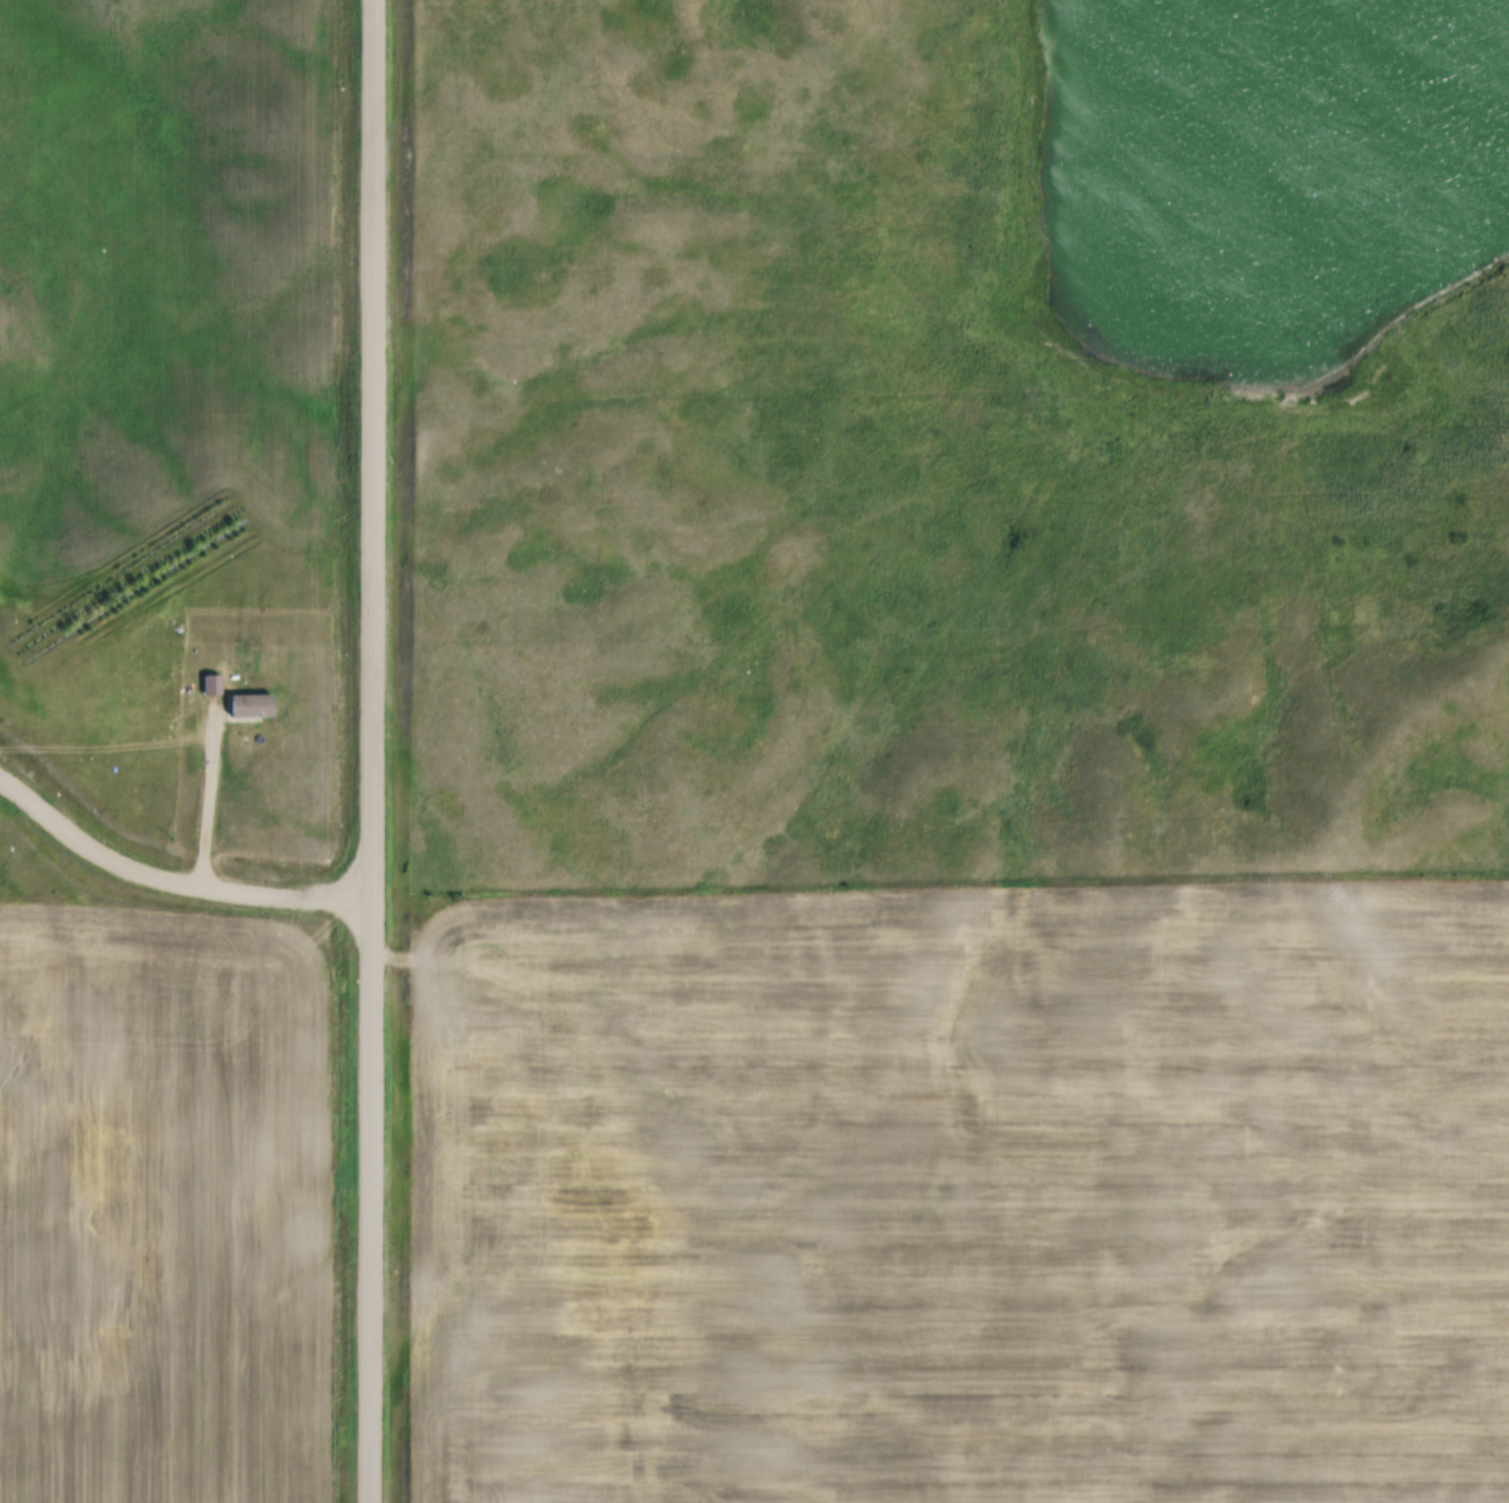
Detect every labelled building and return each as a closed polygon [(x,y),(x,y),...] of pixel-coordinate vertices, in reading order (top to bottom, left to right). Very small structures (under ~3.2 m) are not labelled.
[(204,677),(205,695),(220,694),(219,676),(204,677)] [(229,696),(230,718),(266,717),(265,694),(229,696)]
